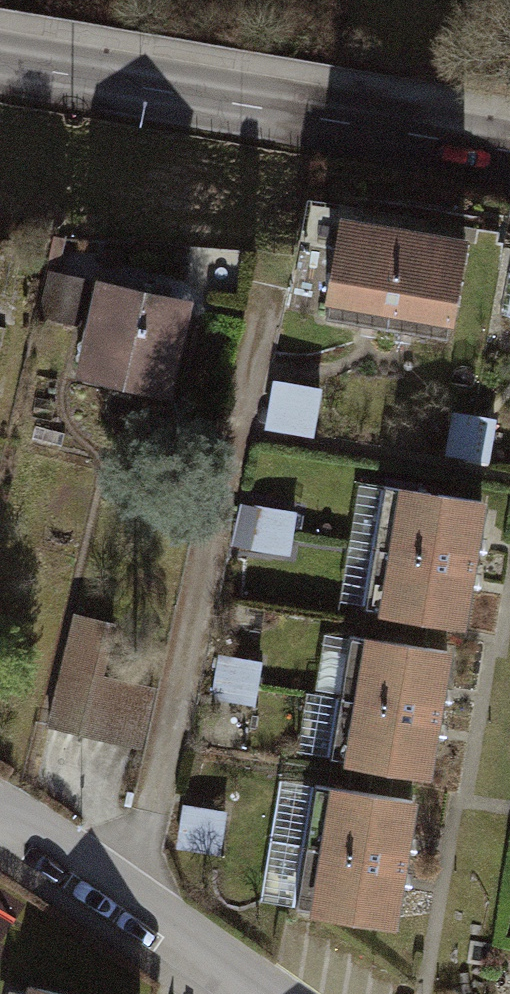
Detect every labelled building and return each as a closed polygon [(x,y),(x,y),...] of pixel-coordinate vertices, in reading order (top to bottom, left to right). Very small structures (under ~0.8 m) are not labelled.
[(464,247),(346,226),(329,315),(448,336),(464,247)] [(219,291),(135,273),(110,383),(194,402),(219,291)] [(53,276),(46,315),(91,323),(98,284),(53,276)] [(283,381),(273,426),(319,436),(329,392),(283,381)] [(482,503),(387,488),(367,608),(462,624),(482,503)] [(240,542),(296,552),(303,511),(248,501),(240,542)] [(448,652),(355,637),(334,763),(427,779),(448,652)] [(150,691),(67,670),(53,722),(137,743),(150,691)] [(413,803),(321,788),(301,910),(393,925),(413,803)]
